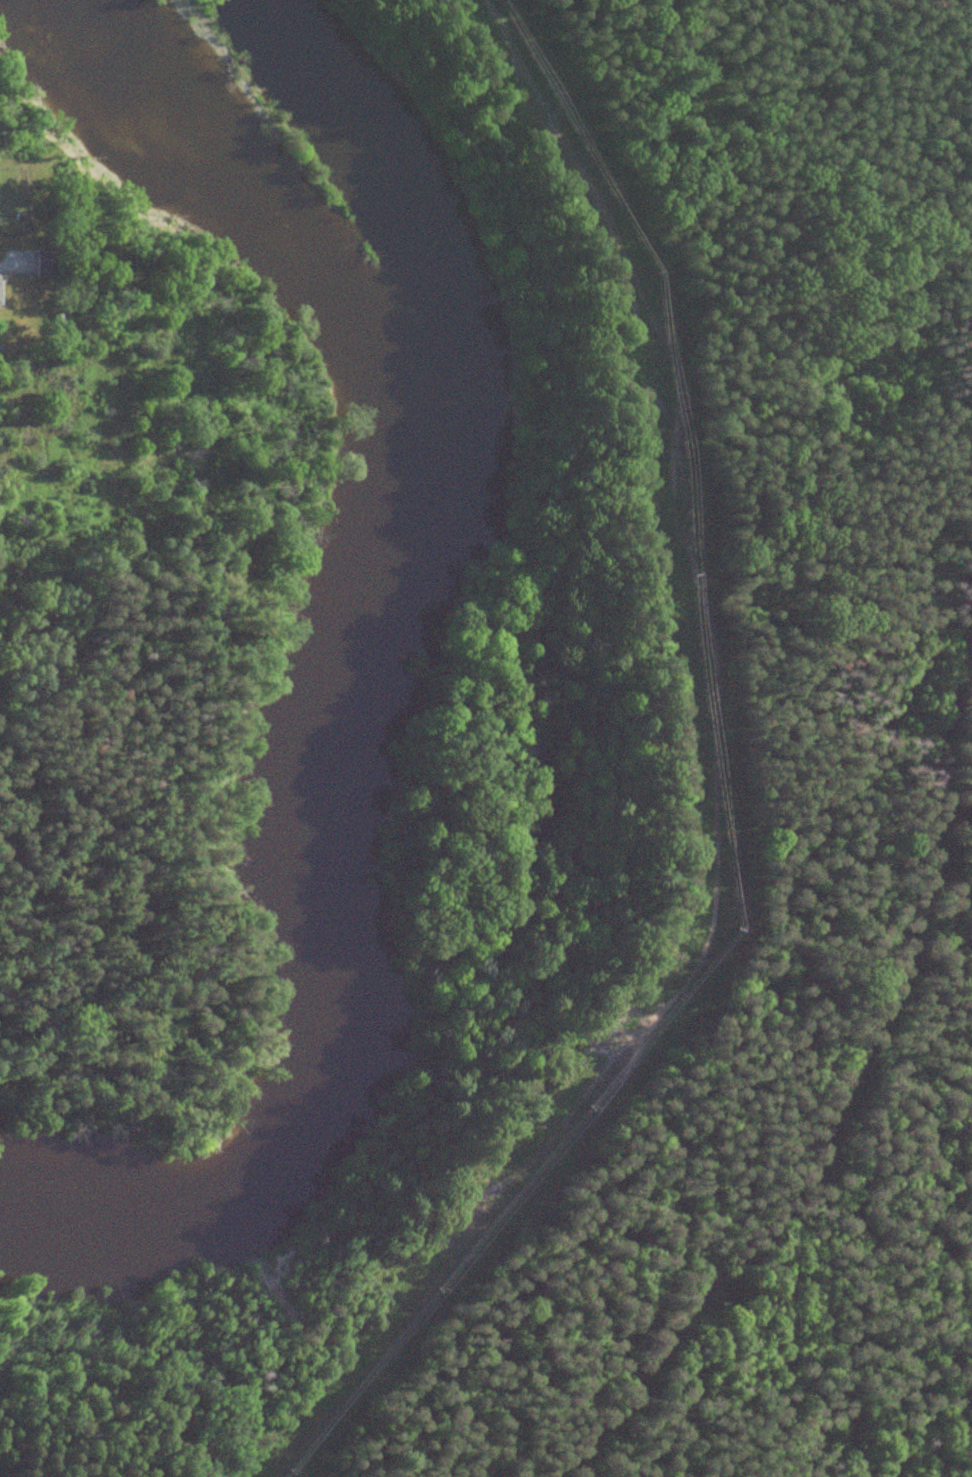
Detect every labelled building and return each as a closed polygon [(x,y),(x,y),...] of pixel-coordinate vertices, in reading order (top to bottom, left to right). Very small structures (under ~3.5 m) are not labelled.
[(36,274),(56,274),(56,248),(36,248),(36,274)]
